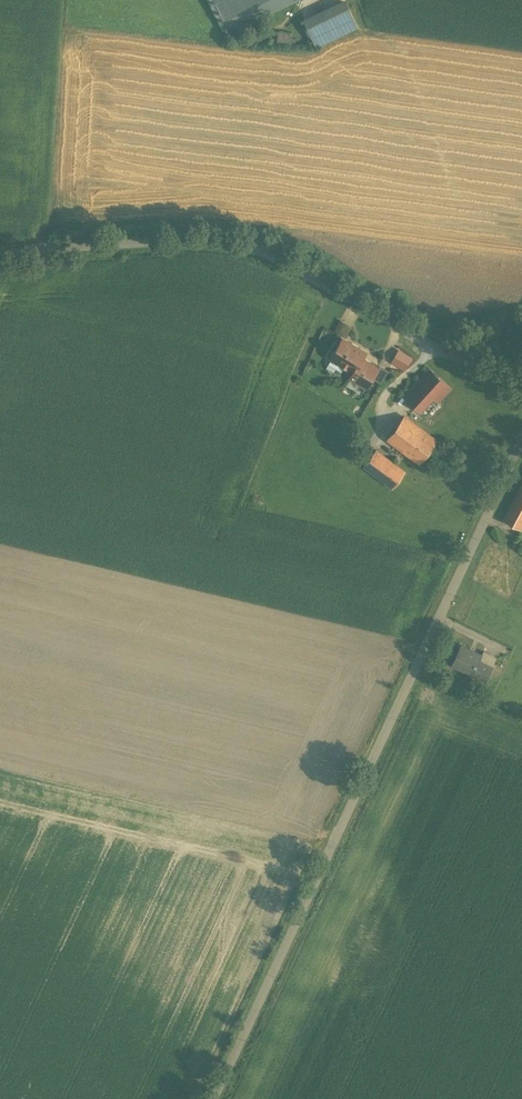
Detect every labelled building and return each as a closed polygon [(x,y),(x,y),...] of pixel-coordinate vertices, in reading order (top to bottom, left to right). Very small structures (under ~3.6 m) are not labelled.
[(217,18),(253,0),(208,0),(217,18)] [(217,18),(225,34),(296,0),(253,0),(217,18)] [(345,2),(304,21),(315,45),(356,26),(345,2)] [(279,30),(278,41),(294,44),(295,39),(291,38),(292,32),(279,30)] [(341,318),(336,329),(349,335),(355,324),(341,318)] [(365,352),(342,338),(330,358),(353,371),(354,372),(362,358),(365,352)] [(398,349),(391,362),(404,370),(412,356),(398,349)] [(377,367),(362,358),(354,372),(353,371),(350,377),(366,386),(377,367)] [(428,368),(403,396),(419,412),(432,398),(437,403),(451,388),(438,376),(428,368)] [(442,446),(403,417),(387,439),(419,463),(428,450),(435,455),(442,446)] [(404,471),(375,450),(363,467),(392,488),(404,471)] [(502,520),(520,529),(521,525),(521,484),(502,520)] [(481,655),(461,645),(452,664),(480,677),(486,664),(478,661),(481,655)] [(486,664),(480,677),(486,680),(492,667),(486,664)]
